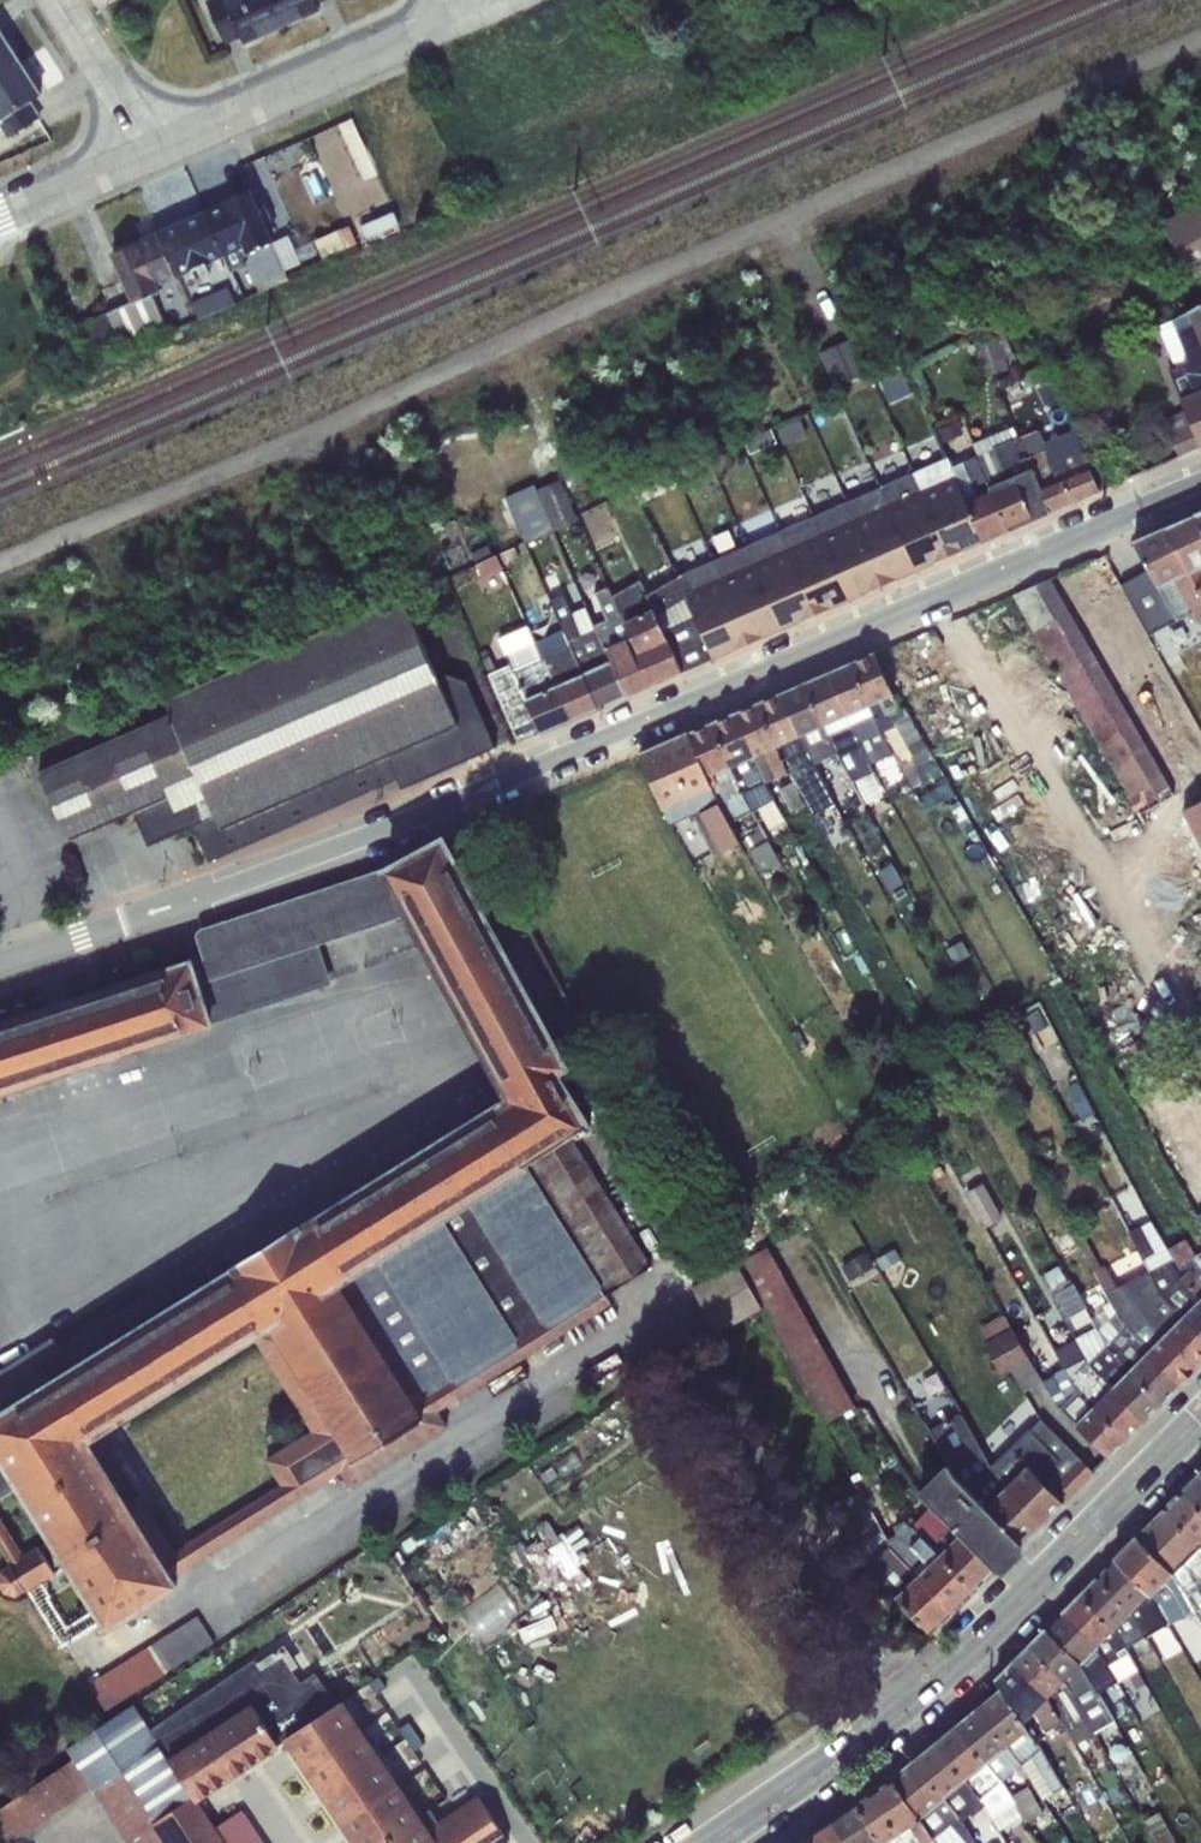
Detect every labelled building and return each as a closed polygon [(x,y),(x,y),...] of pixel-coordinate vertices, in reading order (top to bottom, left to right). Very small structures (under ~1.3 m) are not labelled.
[(225,0),(207,0),(226,43),(241,37),(225,0)] [(241,37),(244,44),(284,26),(272,0),(225,0),(241,37)] [(284,26),(319,10),(316,3),(315,0),(272,0),(284,26)] [(21,63),(0,30),(0,76),(21,63)] [(0,76),(0,121),(30,102),(41,95),(21,63),(0,76)] [(0,121),(0,122),(3,126),(10,137),(40,118),(30,102),(0,121)] [(251,190),(206,211),(224,255),(239,248),(244,246),(247,252),(271,241),(274,240),(251,190)] [(403,198),(366,215),(378,240),(415,223),(403,198)] [(1200,271),(1200,203),(1162,226),(1193,276),(1200,271)] [(206,211),(159,232),(176,276),(224,255),(206,211)] [(133,301),(133,302),(151,294),(159,291),(156,284),(176,276),(159,232),(111,253),(119,270),(124,281),(133,301)] [(339,233),(334,247),(344,251),(349,237),(339,233)] [(284,272),(271,241),(247,252),(244,246),(239,248),(255,285),(258,293),(289,280),(286,271),(284,272)] [(124,281),(119,270),(111,271),(115,283),(124,281)] [(219,280),(205,286),(211,298),(225,292),(219,280)] [(205,316),(195,292),(186,295),(196,320),(205,316)] [(145,334),(165,325),(151,294),(133,302),(133,301),(89,321),(105,358),(148,341),(145,334)] [(1200,345),(1200,305),(1187,312),(1200,345)] [(1187,312),(1174,319),(1175,320),(1191,361),(1183,364),(1195,393),(1200,391),(1200,345),(1187,312)] [(998,318),(975,328),(995,374),(1019,364),(998,318)] [(1191,361),(1175,320),(1160,328),(1176,368),(1183,364),(1191,361)] [(105,358),(89,321),(76,326),(95,368),(105,358)] [(855,334),(819,351),(837,389),(873,372),(855,334)] [(1183,364),(1176,368),(1170,370),(1182,399),(1195,393),(1183,364)] [(1045,365),(1028,373),(1034,388),(1052,381),(1045,365)] [(1027,392),(1004,403),(1032,391),(1024,373),(997,385),(999,390),(1020,379),(1027,392)] [(999,390),(998,391),(1004,403),(1027,392),(1020,379),(999,390)] [(1195,393),(1182,399),(1187,410),(1200,444),(1200,391),(1195,393)] [(1200,447),(1200,444),(1187,410),(1164,420),(1179,457),(1200,447)] [(958,421),(939,429),(944,441),(963,434),(958,421)] [(1058,483),(1047,450),(1028,458),(1019,438),(1014,427),(973,444),(978,457),(991,489),(1032,470),(1041,491),(1058,483)] [(964,500),(951,468),(935,429),(892,450),(904,477),(924,521),(964,500)] [(1028,458),(1047,450),(1044,443),(1039,430),(1019,438),(1028,458)] [(1058,483),(1089,469),(1073,431),(1044,443),(1047,450),(1058,483)] [(991,489),(978,457),(951,468),(964,500),(966,500),(991,489)] [(1089,469),(1099,489),(1111,484),(1102,462),(1089,469)] [(1041,491),(1051,512),(1100,491),(1099,489),(1089,469),(1058,483),(1041,491)] [(966,500),(983,542),(1051,512),(1041,491),(1032,470),(991,489),(966,500)] [(904,477),(880,487),(905,543),(929,532),(924,521),(904,477)] [(539,490),(536,491),(552,527),(554,530),(555,530),(578,519),(561,480),(539,490)] [(524,540),(552,527),(536,491),(539,490),(536,483),(505,496),(524,540)] [(847,501),(883,584),(908,572),(901,564),(895,548),(905,543),(880,487),(847,501)] [(929,532),(941,559),(983,542),(966,500),(964,500),(924,521),(929,532)] [(854,560),(866,592),(883,584),(847,501),(813,515),(834,568),(854,560)] [(834,568),(813,515),(780,529),(806,580),(834,568)] [(1166,529),(1188,571),(1200,565),(1200,523),(1197,516),(1166,529)] [(578,519),(555,530),(556,531),(579,521),(578,519)] [(806,580),(780,529),(746,544),(769,596),(806,580)] [(1166,529),(1135,542),(1159,585),(1188,571),(1166,529)] [(901,564),(908,572),(941,559),(929,532),(905,543),(895,548),(901,564)] [(769,596),(746,544),(705,561),(715,578),(730,613),(769,596)] [(495,555),(480,563),(485,573),(501,565),(495,555)] [(556,559),(541,566),(546,577),(561,571),(556,559)] [(729,613),(742,644),(866,592),(854,560),(834,568),(806,580),(769,596),(730,613),(729,613)] [(715,578),(705,561),(647,594),(640,580),(611,596),(625,623),(653,609),(656,615),(685,598),(694,594),(692,591),(715,578)] [(1200,595),(1200,565),(1188,571),(1200,595)] [(1159,585),(1177,621),(1192,612),(1198,621),(1200,620),(1200,595),(1188,571),(1159,585)] [(1061,575),(1013,595),(1150,833),(1188,812),(1194,809),(1175,775),(1061,575)] [(693,619),(711,659),(742,644),(729,613),(730,613),(715,578),(692,591),(694,594),(685,598),(693,619)] [(612,663),(637,652),(625,623),(611,596),(608,587),(594,593),(607,619),(593,626),(594,628),(609,665),(612,663)] [(685,598),(656,615),(662,633),(693,619),(685,598)] [(437,677),(404,599),(167,702),(172,715),(215,814),(221,827),(387,754),(457,723),(437,677)] [(609,665),(594,628),(579,635),(577,631),(579,631),(569,607),(555,615),(563,632),(570,647),(582,677),(586,676),(609,665)] [(653,609),(625,623),(637,652),(664,640),(662,633),(656,615),(653,609)] [(667,639),(682,671),(711,659),(693,619),(662,633),(664,640),(667,639)] [(570,647),(563,632),(507,656),(510,665),(517,679),(527,700),(555,688),(582,677),(570,647)] [(664,640),(637,652),(651,685),(682,671),(667,639),(664,640)] [(637,652),(612,663),(626,696),(651,685),(637,652)] [(876,653),(850,664),(869,705),(894,694),(876,653)] [(609,665),(586,676),(598,708),(626,696),(612,663),(609,665)] [(850,664),(828,674),(846,715),(869,705),(850,664)] [(517,679),(510,665),(489,674),(519,743),(541,733),(527,701),(527,700),(517,679)] [(457,723),(387,754),(397,780),(401,788),(494,748),(466,682),(444,674),(437,677),(457,723)] [(828,674),(804,684),(823,725),(846,715),(828,674)] [(555,688),(569,721),(598,708),(586,676),(582,677),(555,688)] [(804,684),(781,694),(801,735),(823,725),(804,684)] [(527,701),(541,733),(569,721),(555,688),(527,700),(527,701)] [(781,694),(744,710),(764,751),(801,735),(781,694)] [(894,694),(869,705),(883,735),(893,753),(913,787),(924,781),(912,758),(913,757),(902,732),(909,728),(906,721),(911,719),(906,709),(901,711),(894,694)] [(869,705),(846,715),(860,744),(870,764),(879,761),(878,759),(893,753),(883,735),(869,705)] [(744,710),(712,724),(731,766),(764,751),(744,710)] [(215,814),(172,715),(40,774),(67,838),(133,810),(147,846),(193,825),(215,814)] [(860,744),(846,715),(823,725),(836,755),(838,754),(860,744)] [(712,724),(689,734),(707,776),(731,766),(712,724)] [(836,755),(823,725),(801,735),(814,763),(836,755)] [(689,734),(640,755),(664,808),(711,787),(707,776),(689,734)] [(814,763),(801,735),(764,751),(776,779),(803,766),(814,763)] [(860,744),(838,754),(851,781),(857,779),(867,803),(883,796),(870,764),(860,744)] [(767,783),(776,779),(764,751),(731,766),(746,799),(752,796),(764,819),(780,808),(767,783)] [(215,814),(193,825),(208,861),(397,780),(387,754),(221,827),(215,814)] [(746,799),(731,766),(707,776),(711,787),(719,804),(729,823),(752,811),(746,799)] [(1194,809),(1197,807),(1200,805),(1200,783),(1192,766),(1175,775),(1194,809)] [(811,775),(797,784),(810,806),(823,799),(811,775)] [(792,782),(780,788),(792,811),(804,805),(792,782)] [(927,786),(919,791),(927,804),(935,799),(927,786)] [(701,814),(719,804),(711,787),(664,808),(671,827),(694,817),(714,856),(722,852),(701,814)] [(701,814),(722,852),(739,842),(729,823),(719,804),(701,814)] [(1188,812),(1200,834),(1200,814),(1197,807),(1194,809),(1188,812)] [(754,827),(755,832),(750,835),(750,837),(745,840),(751,850),(768,840),(759,824),(754,827)] [(389,868),(411,913),(511,1098),(301,1225),(300,1224),(236,1263),(238,1265),(216,1279),(43,1385),(0,1411),(0,1454),(20,1485),(54,1539),(69,1563),(110,1627),(179,1584),(174,1576),(130,1504),(91,1439),(254,1337),(270,1327),(357,1463),(426,1419),(341,1283),(572,1137),(579,1132),(581,1134),(593,1124),(560,1071),(566,1065),(443,839),(389,868)] [(781,864),(768,840),(751,850),(750,850),(764,874),(781,864)] [(739,842),(722,852),(728,864),(746,854),(739,842)] [(203,959),(211,980),(221,976),(318,944),(411,913),(389,868),(203,929),(201,930),(200,930),(199,931),(198,933),(197,935),(197,937),(197,939),(203,959)] [(221,976),(233,1016),(332,983),(318,944),(221,976)] [(210,1024),(198,984),(211,980),(203,959),(0,1025),(0,1093),(210,1024)] [(1003,962),(992,968),(996,977),(1008,971),(1003,962)] [(198,984),(210,1024),(233,1016),(221,976),(211,980),(198,984)] [(572,1137),(341,1283),(426,1419),(357,1463),(270,1327),(254,1337),(312,1430),(266,1459),(281,1485),(177,1550),(143,1496),(130,1504),(174,1576),(341,1472),(351,1486),(448,1425),(439,1410),(612,1303),(607,1294),(653,1266),(572,1137)] [(984,1182),(966,1191),(986,1226),(1004,1217),(984,1182)] [(1059,1213),(1047,1220),(1054,1231),(1066,1225),(1059,1213)] [(1130,1232),(1149,1270),(1172,1259),(1173,1258),(1168,1247),(1152,1220),(1130,1232)] [(1070,1226),(1054,1235),(1065,1255),(1082,1246),(1070,1226)] [(1197,1256),(1185,1238),(1168,1247),(1173,1258),(1172,1259),(1180,1276),(1200,1296),(1200,1252),(1197,1256)] [(768,1245),(736,1263),(760,1307),(824,1423),(856,1405),(768,1245)] [(892,1247),(883,1253),(892,1266),(901,1261),(892,1247)] [(1149,1270),(1162,1294),(1185,1315),(1200,1299),(1200,1296),(1180,1276),(1172,1259),(1149,1270)] [(43,1385),(216,1279),(203,1260),(61,1348),(32,1366),(43,1385)] [(760,1307),(736,1263),(693,1287),(718,1331),(760,1307)] [(1126,1328),(1150,1350),(1185,1315),(1162,1294),(1149,1270),(1118,1285),(1105,1263),(1094,1270),(1126,1328)] [(1059,1264),(1045,1273),(1054,1289),(1069,1281),(1059,1264)] [(1145,1354),(1150,1350),(1126,1328),(1094,1270),(1077,1279),(1100,1320),(1106,1316),(1112,1328),(1101,1334),(1107,1346),(1132,1368),(1145,1354)] [(1073,1282),(1056,1291),(1070,1317),(1087,1307),(1073,1282)] [(1200,1299),(1185,1315),(1200,1332),(1200,1299)] [(1006,1314),(980,1328),(988,1342),(985,1343),(1002,1373),(1011,1368),(1025,1391),(1043,1379),(1006,1314)] [(1181,1385),(1200,1364),(1200,1332),(1185,1315),(1150,1350),(1145,1354),(1181,1385)] [(1097,1327),(1076,1338),(1088,1363),(1113,1387),(1132,1368),(1107,1346),(1101,1334),(1097,1327)] [(43,1385),(32,1366),(61,1348),(55,1338),(0,1371),(0,1411),(43,1385)] [(1054,1348),(1064,1367),(1078,1390),(1094,1405),(1111,1388),(1113,1387),(1088,1363),(1076,1338),(1054,1348)] [(1132,1368),(1165,1401),(1181,1385),(1145,1354),(1132,1368)] [(1064,1367),(1043,1379),(1060,1407),(1076,1424),(1094,1406),(1094,1405),(1078,1390),(1064,1367)] [(1111,1388),(1146,1420),(1165,1401),(1132,1368),(1113,1387),(1111,1388)] [(1094,1405),(1094,1406),(1127,1440),(1146,1420),(1111,1388),(1094,1405)] [(913,1400),(899,1408),(912,1430),(925,1422),(913,1400)] [(1094,1406),(1076,1424),(1109,1457),(1127,1440),(1094,1406)] [(980,1476),(992,1465),(960,1413),(929,1431),(948,1463),(961,1451),(975,1467),(973,1469),(980,1476)] [(1028,1465),(1066,1503),(1095,1472),(1042,1418),(1031,1428),(1030,1428),(992,1465),(1010,1484),(1028,1465)] [(961,1451),(948,1463),(955,1473),(988,1507),(1010,1484),(992,1465),(980,1476),(973,1469),(975,1467),(961,1451)] [(0,1454),(0,1497),(20,1485),(0,1454)] [(962,1532),(997,1570),(1024,1544),(988,1507),(955,1473),(948,1463),(919,1490),(933,1504),(962,1532)] [(1010,1484),(1047,1521),(1066,1503),(1028,1465),(1010,1484)] [(1200,1472),(1182,1490),(1200,1510),(1200,1473),(1200,1472)] [(890,1545),(919,1575),(940,1553),(914,1527),(905,1518),(897,1526),(873,1482),(859,1489),(882,1532),(890,1545)] [(1010,1484),(988,1507),(1024,1544),(1047,1521),(1010,1484)] [(1182,1490),(1164,1508),(1200,1544),(1200,1510),(1182,1490)] [(856,1544),(873,1537),(852,1494),(829,1506),(851,1548),(857,1545),(856,1544)] [(962,1532),(933,1504),(919,1517),(911,1512),(905,1518),(914,1527),(940,1553),(962,1532)] [(1164,1508),(1138,1534),(1174,1572),(1200,1546),(1200,1544),(1164,1508)] [(0,1515),(0,1547),(11,1565),(1,1571),(0,1578),(0,1584),(6,1591),(18,1595),(54,1573),(54,1571),(69,1563),(54,1539),(40,1547),(38,1544),(24,1553),(0,1515)] [(564,1528),(530,1544),(550,1585),(584,1569),(564,1528)] [(890,1545),(882,1532),(875,1539),(873,1537),(856,1544),(857,1545),(874,1575),(897,1598),(919,1575),(890,1545)] [(997,1570),(962,1532),(940,1553),(976,1590),(997,1570)] [(1174,1572),(1138,1534),(1115,1558),(1149,1594),(1150,1595),(1174,1572)] [(874,1575),(857,1545),(851,1548),(843,1554),(878,1607),(886,1599),(897,1598),(874,1575)] [(1174,1572),(1200,1618),(1200,1546),(1174,1572)] [(955,1610),(976,1590),(940,1553),(919,1575),(955,1610)] [(1149,1594),(1115,1558),(1097,1576),(1133,1611),(1149,1594)] [(1174,1572),(1150,1595),(1168,1623),(1182,1616),(1200,1649),(1200,1618),(1174,1572)] [(932,1632),(955,1610),(919,1575),(897,1598),(932,1632)] [(1133,1611),(1097,1576),(1080,1594),(1115,1628),(1133,1611)] [(1115,1628),(1080,1594),(1062,1612),(1098,1646),(1115,1628)] [(1168,1623),(1150,1595),(1149,1594),(1133,1611),(1152,1648),(1162,1663),(1178,1654),(1187,1668),(1192,1666),(1168,1623)] [(1152,1648),(1133,1611),(1115,1628),(1127,1646),(1131,1644),(1137,1656),(1152,1648)] [(1098,1646),(1062,1612),(1047,1627),(1082,1662),(1085,1659),(1098,1646)] [(197,1615),(88,1683),(106,1710),(214,1642),(197,1615)] [(1082,1662),(1047,1627),(1033,1641),(1068,1676),(1081,1663),(1082,1662)] [(1127,1646),(1115,1628),(1098,1646),(1119,1681),(1130,1675),(1137,1689),(1147,1684),(1127,1646)] [(1068,1676),(1033,1641),(1019,1655),(1056,1688),(1064,1680),(1068,1676)] [(1119,1681),(1098,1646),(1085,1659),(1096,1672),(1105,1688),(1119,1681)] [(325,1714),(303,1682),(284,1655),(263,1669),(255,1658),(233,1674),(281,1745),(325,1714)] [(1056,1688),(1019,1655),(996,1678),(1002,1687),(1025,1722),(1035,1711),(1056,1688)] [(1068,1676),(1064,1680),(1094,1733),(1115,1721),(1081,1663),(1068,1676)] [(281,1745),(233,1674),(151,1730),(200,1801),(281,1745)] [(315,1674),(303,1682),(325,1714),(337,1706),(315,1674)] [(1056,1688),(1035,1711),(1048,1731),(1063,1723),(1067,1731),(1063,1733),(1071,1748),(1077,1746),(1076,1743),(1094,1733),(1064,1680),(1056,1688)] [(1002,1687),(977,1708),(1009,1744),(1029,1728),(1025,1722),(1002,1687)] [(1155,1697),(1148,1701),(1154,1712),(1160,1709),(1155,1697)] [(977,1708),(955,1726),(987,1762),(988,1762),(1009,1744),(977,1708)] [(955,1726),(935,1743),(965,1780),(966,1780),(987,1762),(955,1726)] [(1009,1744),(1023,1763),(1044,1798),(1065,1786),(1041,1744),(1029,1728),(1009,1744)] [(297,1761),(354,1842),(375,1842),(401,1824),(337,1733),(297,1761)] [(935,1743),(915,1759),(946,1796),(965,1780),(935,1743)] [(1009,1744),(988,1762),(1004,1781),(1023,1763),(1009,1744)] [(194,1794),(192,1795),(156,1746),(94,1789),(130,1842),(265,1842),(242,1810),(216,1826),(194,1794)] [(95,1785),(76,1756),(0,1807),(0,1842),(9,1842),(95,1785)] [(915,1759),(894,1776),(920,1817),(945,1797),(946,1796),(915,1759)] [(966,1780),(985,1805),(1000,1830),(1024,1815),(1012,1795),(1004,1781),(988,1762),(987,1762),(966,1780)] [(854,1804),(882,1842),(884,1842),(920,1817),(894,1776),(887,1781),(854,1804)] [(946,1796),(945,1797),(964,1819),(971,1813),(974,1816),(985,1805),(966,1780),(965,1780),(946,1796)] [(1012,1795),(1024,1815),(1027,1821),(1045,1811),(1029,1785),(1012,1795)] [(945,1797),(920,1817),(934,1837),(939,1842),(971,1842),(975,1840),(964,1819),(945,1797)] [(832,1818),(847,1842),(882,1842),(854,1804),(832,1818)] [(1144,1819),(1157,1842),(1177,1842),(1160,1811),(1144,1819)] [(884,1842),(885,1842),(939,1842),(934,1837),(920,1817),(884,1842)] [(805,1836),(809,1842),(847,1842),(832,1818),(805,1836)]
